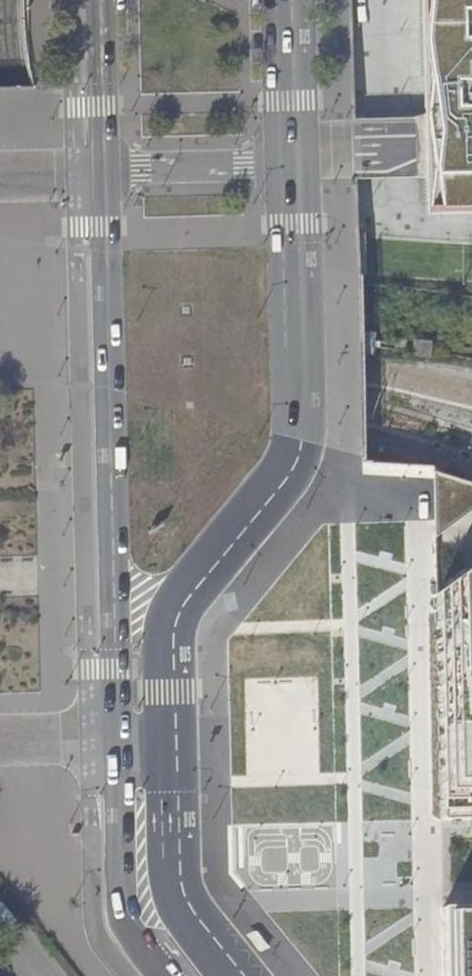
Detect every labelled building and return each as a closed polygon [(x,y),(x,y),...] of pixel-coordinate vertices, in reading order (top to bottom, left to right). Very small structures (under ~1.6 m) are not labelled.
[(422,107),(423,119),(423,150),(424,178),(425,206),(425,216),(471,215),(471,0),(420,0),(422,107)] [(439,819),(471,818),(471,487),(432,473),(433,518),(433,561),(439,819)] [(442,905),(443,931),(444,975),(471,975),(471,905),(442,905)]
